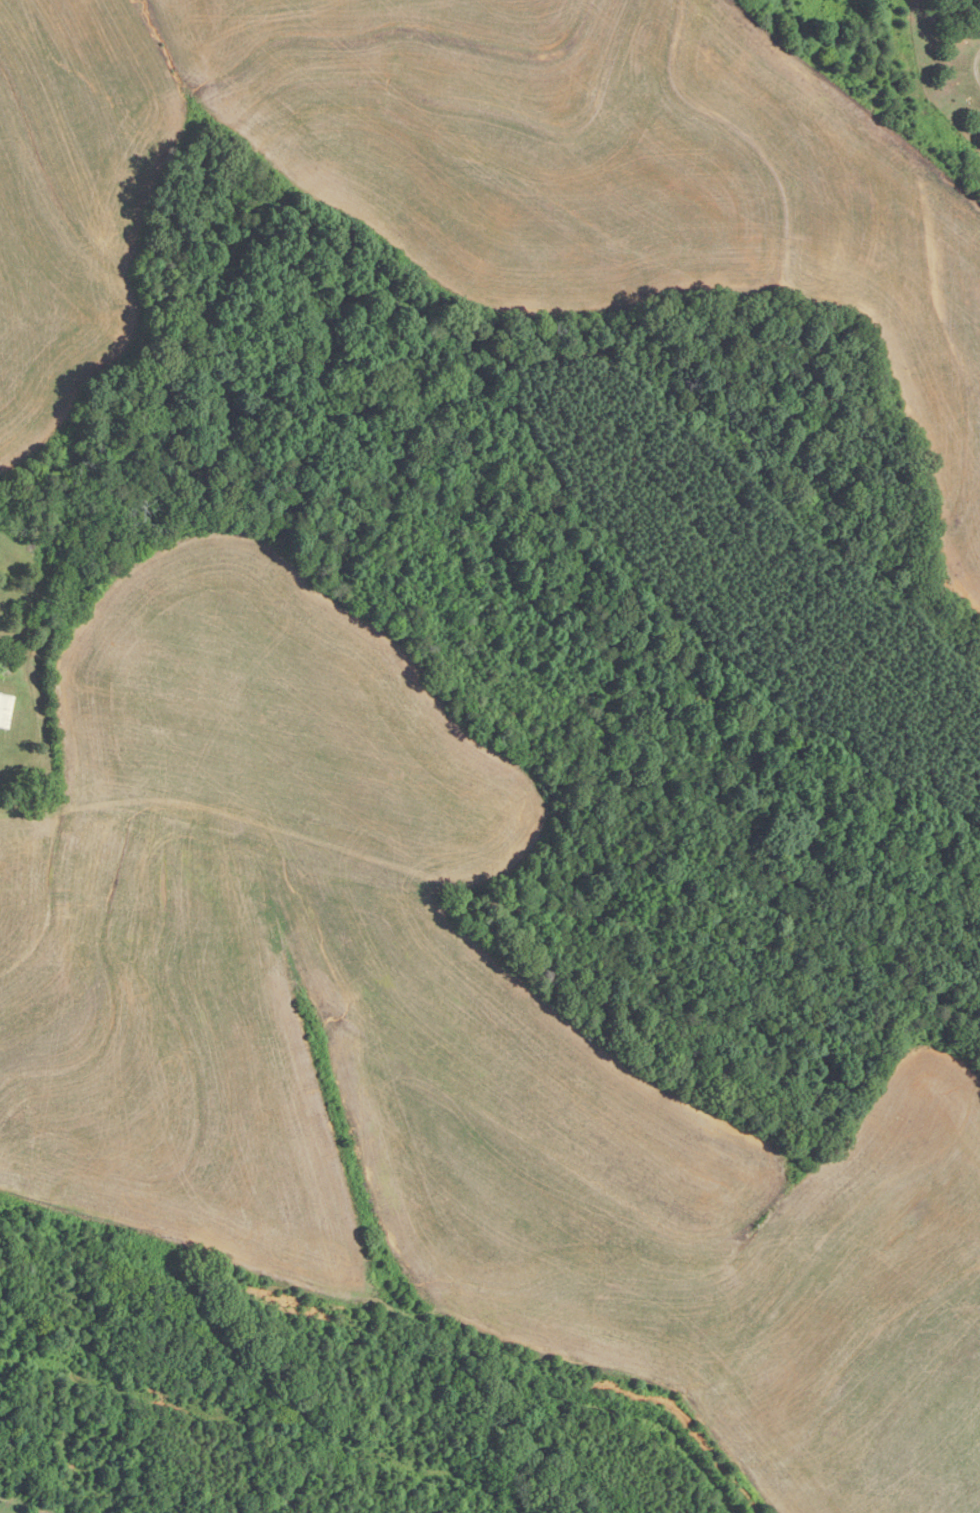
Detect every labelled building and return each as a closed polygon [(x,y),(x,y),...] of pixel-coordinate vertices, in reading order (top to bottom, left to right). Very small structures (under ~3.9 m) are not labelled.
[(0,695),(0,728),(8,729),(14,697),(0,695)]
